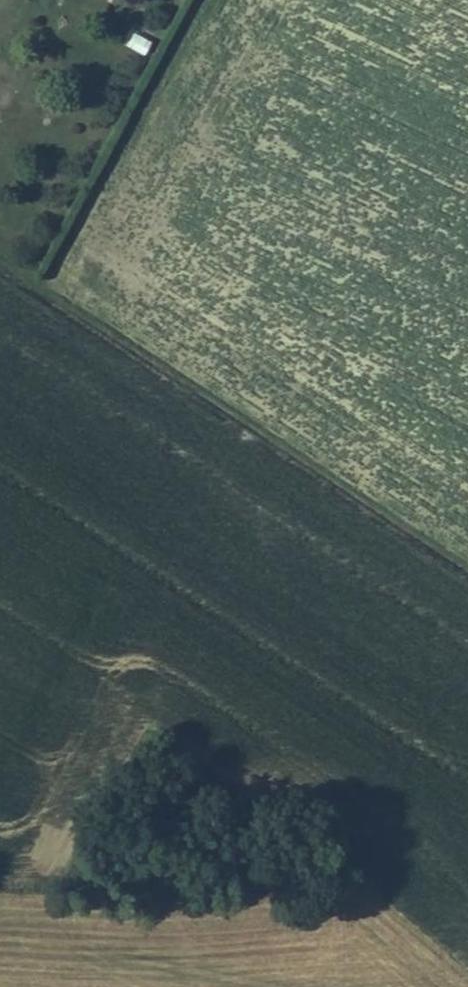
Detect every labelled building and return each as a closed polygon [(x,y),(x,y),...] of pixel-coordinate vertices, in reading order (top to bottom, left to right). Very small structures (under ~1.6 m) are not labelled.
[(125,46),(145,53),(150,38),(131,30),(125,46)]
